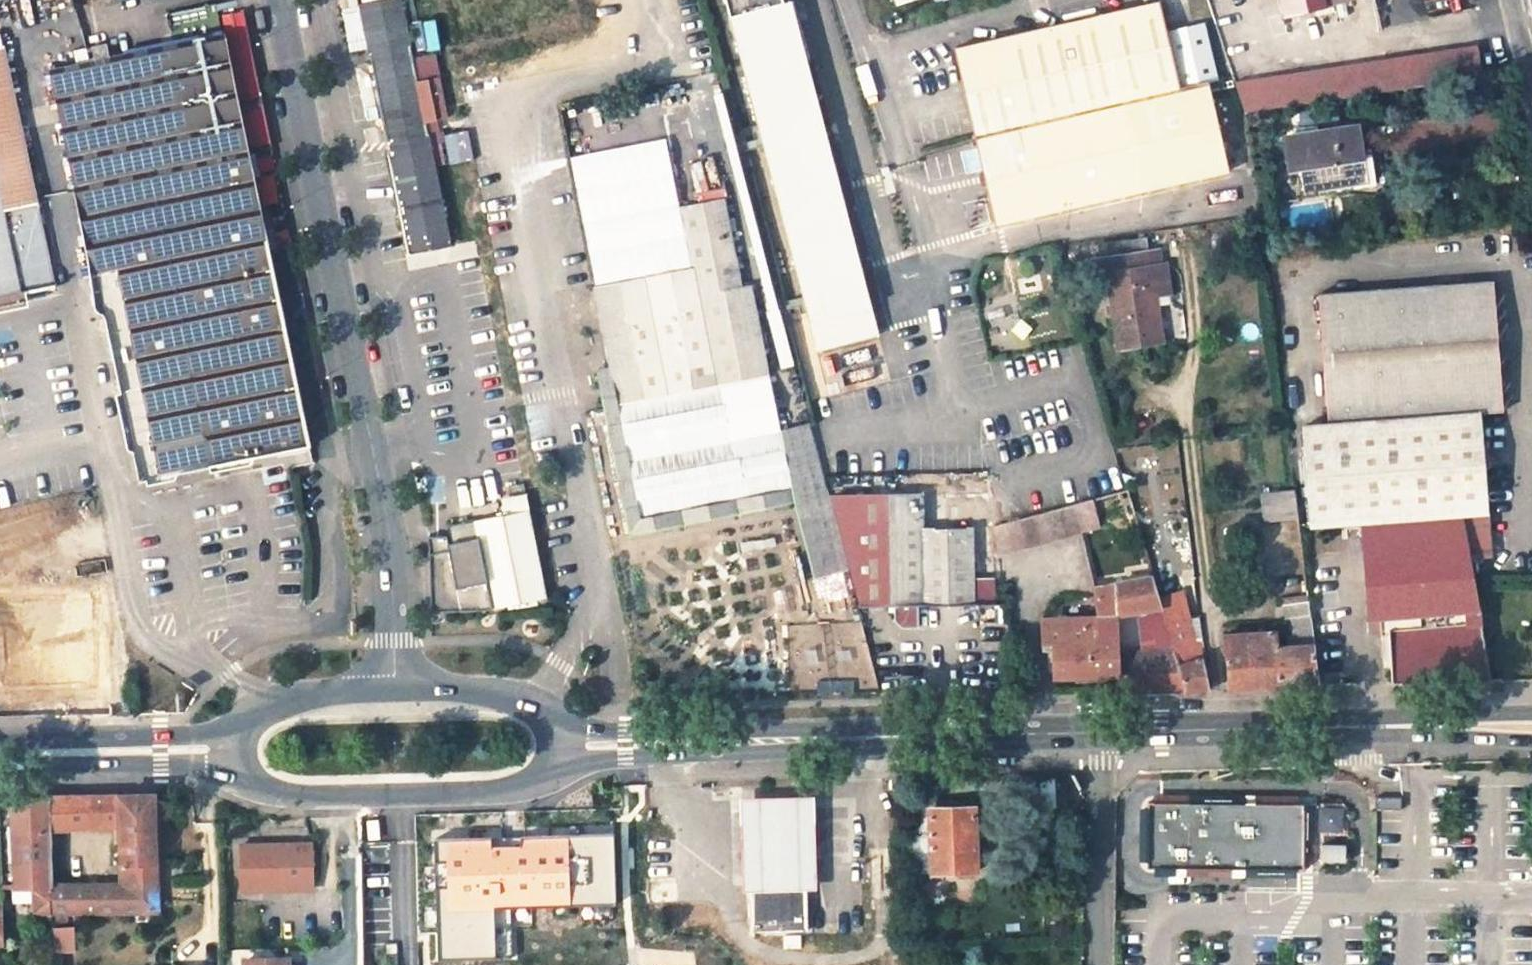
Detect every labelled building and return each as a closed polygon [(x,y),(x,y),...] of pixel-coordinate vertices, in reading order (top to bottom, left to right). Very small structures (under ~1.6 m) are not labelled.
[(361,5),(410,254),(449,246),(401,0),(383,0),(361,5)] [(819,349),(882,333),(792,0),(786,0),(783,1),(783,0),(725,0),(819,349)] [(1285,16),(1321,7),(1321,5),(1320,0),(1281,0),(1285,16)] [(1181,90),(1160,3),(955,50),(996,226),(1229,173),(1208,83),(1181,90)] [(259,209),(222,37),(52,71),(94,275),(99,274),(143,479),(249,458),(310,445),(277,295),(266,240),(286,235),(280,205),(259,209)] [(0,47),(0,299),(21,295),(57,285),(7,46),(0,47)] [(1235,83),(1244,112),(1484,75),(1477,46),(1235,83)] [(1357,126),(1284,138),(1289,171),(1299,169),(1303,192),(1343,187),(1369,183),(1365,158),(1362,158),(1361,150),(1357,126)] [(467,131),(441,136),(447,163),(473,157),(467,131)] [(1385,181),(1377,147),(1361,150),(1362,158),(1365,158),(1369,183),(1385,181)] [(1343,192),(1382,197),(1387,190),(1385,181),(1369,183),(1343,187),(1343,192)] [(694,269),(596,287),(612,368),(641,518),(792,488),(780,431),(778,431),(749,285),(740,287),(722,200),(682,207),(694,269)] [(680,200),(672,202),(674,212),(681,210),(680,200)] [(1101,246),(1103,260),(1148,253),(1146,240),(1101,246)] [(1103,260),(1093,261),(1095,276),(1107,274),(1119,349),(1162,343),(1155,297),(1151,268),(1160,267),(1158,252),(1148,253),(1103,260)] [(1166,266),(1160,267),(1151,268),(1155,297),(1170,295),(1166,266)] [(1492,284),(1318,296),(1327,406),(1485,388),(1488,413),(1502,413),(1492,284)] [(644,532),(641,518),(612,368),(596,371),(629,535),(644,532)] [(1312,527),(1361,524),(1463,515),(1487,513),(1480,414),(1488,413),(1485,388),(1327,406),(1329,426),(1305,428),(1312,527)] [(792,488),(795,504),(816,580),(848,571),(809,423),(780,431),(792,488)] [(310,445),(249,458),(252,475),(291,467),(313,463),(310,445)] [(641,518),(644,532),(795,504),(792,488),(641,518)] [(1295,492),(1263,495),(1266,521),(1299,518),(1295,492)] [(944,513),(944,494),(831,494),(860,603),(891,604),(896,604),(895,618),(902,625),(918,625),(918,604),(995,604),(992,525),(972,526),(944,526),(944,513)] [(1000,550),(1099,525),(1092,500),(994,525),(1000,550)] [(546,599),(528,511),(474,521),(483,565),(431,571),(436,618),(546,599)] [(972,513),(944,513),(944,526),(972,526),(972,513)] [(1470,559),(1490,558),(1487,513),(1463,515),(1470,559)] [(1470,559),(1463,515),(1361,524),(1368,586),(1366,586),(1370,615),(1382,614),(1383,631),(1390,631),(1393,684),(1450,682),(1491,681),(1489,670),(1473,575),(1470,559)] [(1099,613),(1043,615),(1044,641),(1054,641),(1055,675),(1119,674),(1119,655),(1118,615),(1163,608),(1160,601),(1153,574),(1095,584),(1099,613)] [(97,596),(2,598),(3,683),(99,682),(97,596)] [(1188,618),(1183,596),(1160,601),(1163,608),(1176,653),(1187,690),(1209,689),(1203,658),(1198,641),(1194,643),(1188,618)] [(1276,632),(1224,636),(1228,689),(1304,686),(1319,686),(1308,597),(1283,600),(1290,648),(1279,648),(1276,632)] [(1194,643),(1198,641),(1202,641),(1199,618),(1188,618),(1194,643)] [(1176,653),(1137,654),(1137,691),(1187,690),(1176,653)] [(1137,691),(1137,654),(1119,655),(1119,674),(1119,692),(1137,691)] [(1503,681),(1501,669),(1489,670),(1491,681),(1503,681)] [(151,914),(159,914),(155,794),(45,796),(45,798),(46,832),(117,826),(120,882),(49,883),(49,889),(49,900),(50,915),(52,915),(135,914),(135,923),(151,923),(151,914)] [(11,798),(16,889),(49,889),(49,883),(46,832),(45,798),(11,798)] [(976,872),(974,800),(929,801),(931,872),(919,872),(920,886),(951,884),(951,873),(976,872)] [(1301,805),(1145,805),(1144,867),(1298,869),(1301,805)] [(313,892),(312,845),(241,848),(243,894),(313,892)] [(808,929),(807,889),(749,892),(751,932),(808,929)] [(49,900),(38,901),(39,915),(50,915),(49,900)] [(75,952),(74,928),(53,928),(54,953),(75,952)]
